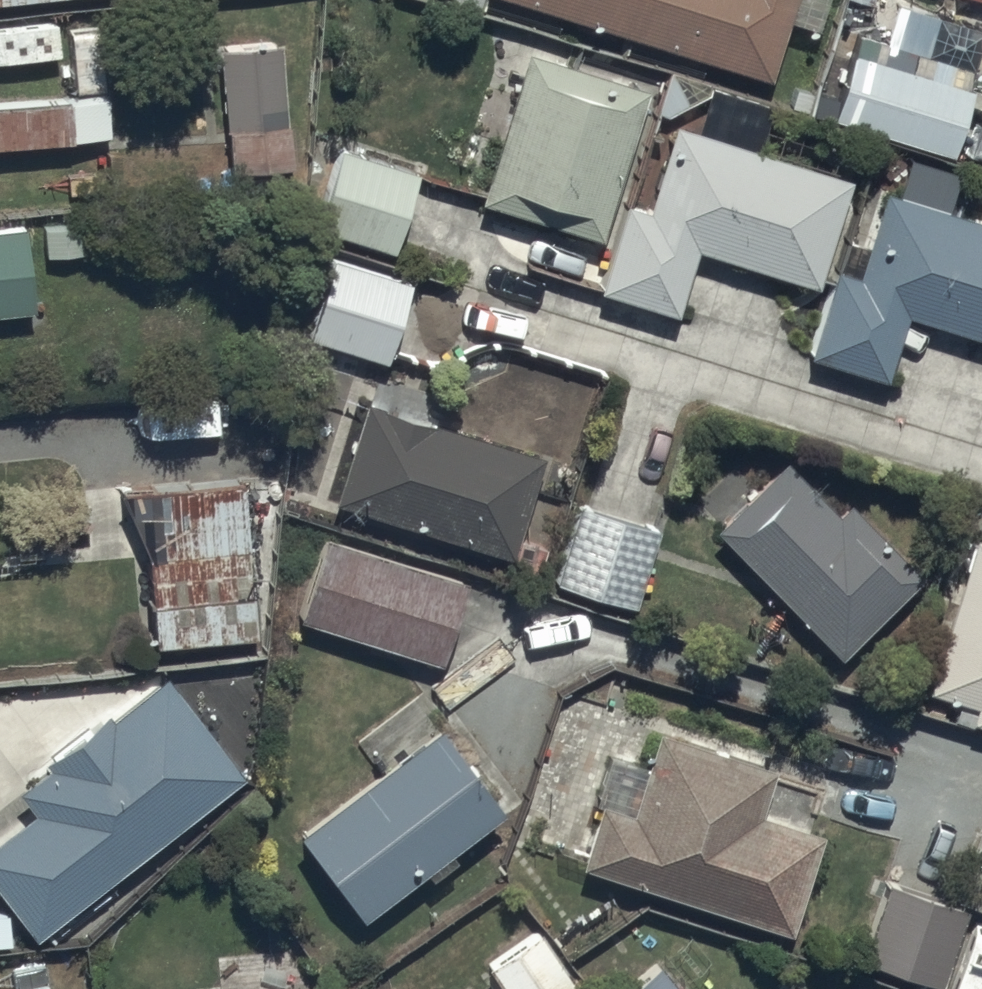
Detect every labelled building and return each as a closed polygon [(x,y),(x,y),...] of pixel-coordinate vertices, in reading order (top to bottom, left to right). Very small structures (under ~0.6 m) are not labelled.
[(765,78),(783,19),(816,29),(825,0),(518,0),(765,78)] [(857,32),(830,116),(950,154),(969,91),(961,88),(967,67),(857,32)] [(276,43),(217,48),(229,172),(288,166),(276,43)] [(645,89),(526,52),(479,201),(599,239),(645,89)] [(850,181),(756,152),(769,111),(708,92),(696,130),(674,123),(646,212),(624,205),(597,289),(674,314),(695,249),(816,287),(850,181)] [(0,102),(0,144),(71,142),(71,137),(109,135),(108,98),(0,102)] [(413,171),(340,148),(339,152),(330,149),(325,163),(334,166),(314,226),(388,250),(413,171)] [(883,191),(857,277),(833,270),(808,353),(886,377),(906,313),(981,337),(981,222),(883,191)] [(0,231),(0,313),(31,310),(24,228),(0,231)] [(409,283),(331,257),(306,336),(383,361),(409,283)] [(365,401),(333,501),(490,552),(487,561),(535,577),(549,532),(522,523),(543,457),(365,401)] [(782,461),(713,529),(839,658),(921,578),(847,503),(835,514),(782,461)] [(275,486),(119,489),(148,556),(150,639),(279,636),(275,486)] [(632,607),(655,530),(576,507),(553,583),(632,607)] [(465,583),(323,538),(298,619),(439,664),(465,583)] [(974,539),(926,689),(957,699),(951,719),(966,723),(967,719),(981,724),(981,542),(974,539)] [(0,837),(0,894),(33,937),(240,774),(163,676),(111,718),(105,711),(42,760),(47,767),(15,792),(31,812),(0,837)] [(500,811),(436,727),(295,833),(359,918),(424,870),(430,878),(453,860),(447,852),(500,811)] [(597,805),(578,865),(788,932),(820,833),(758,813),(772,769),(656,731),(645,767),(607,755),(591,803),(597,805)] [(938,987),(963,906),(883,882),(858,962),(938,987)] [(485,967),(500,988),(578,988),(539,931),(485,967)] [(657,964),(627,988),(677,988),(657,964)]
